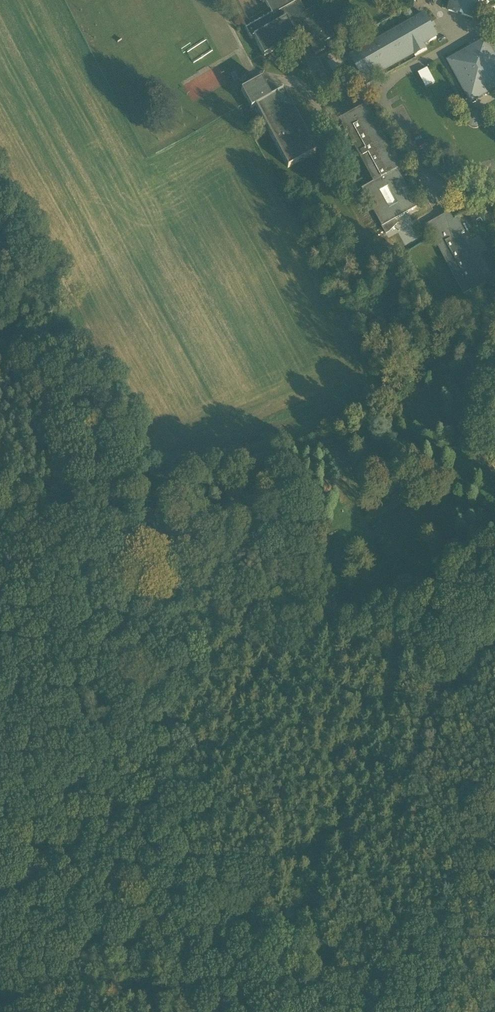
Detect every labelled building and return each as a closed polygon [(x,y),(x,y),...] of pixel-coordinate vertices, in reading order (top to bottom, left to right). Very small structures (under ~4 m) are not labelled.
[(245,33),(272,19),(268,13),(247,25),(234,0),(228,0),(245,33)] [(314,57),(324,52),(320,44),(324,42),(325,44),(333,40),(317,10),(305,16),(299,4),(300,3),(299,0),(261,0),(268,13),(272,19),(245,33),(250,42),(255,39),(264,56),(295,40),(294,38),(291,31),(298,27),(302,34),(314,57)] [(468,18),(473,1),(478,3),(478,0),(448,0),(444,12),(468,18)] [(355,68),(363,82),(411,54),(412,57),(424,50),(422,45),(434,38),(422,17),(399,30),(400,33),(367,52),(367,51),(352,60),(356,67),(355,68)] [(291,31),(294,38),(302,34),(298,27),(291,31)] [(471,101),(494,87),(494,58),(485,41),(449,60),(471,101)] [(425,86),(435,81),(427,66),(418,71),(425,86)] [(261,82),(255,85),(265,104),(271,100),(261,82)] [(255,109),(265,104),(255,85),(241,93),(252,111),(255,109)] [(282,94),(271,100),(265,104),(255,109),(289,170),(316,155),(305,136),(282,94)] [(390,157),(394,155),(367,105),(363,107),(390,157)] [(347,132),(374,182),(380,192),(389,187),(399,205),(390,209),(395,220),(418,208),(397,170),(402,168),(394,154),(394,155),(390,157),(363,107),(340,120),(343,125),(342,126),(346,132),(347,132)] [(344,169),(352,183),(360,179),(352,164),(344,169)] [(350,184),(355,193),(362,189),(367,186),(362,178),(360,179),(352,183),(350,184)] [(395,220),(390,209),(380,192),(374,182),(367,186),(362,189),(382,226),(383,227),(395,220)] [(438,246),(465,296),(479,289),(488,284),(461,235),(465,233),(457,219),(454,221),(449,213),(442,217),(427,225),(433,236),(439,246),(438,246)] [(398,225),(395,220),(383,227),(387,234),(390,233),(398,225)]
